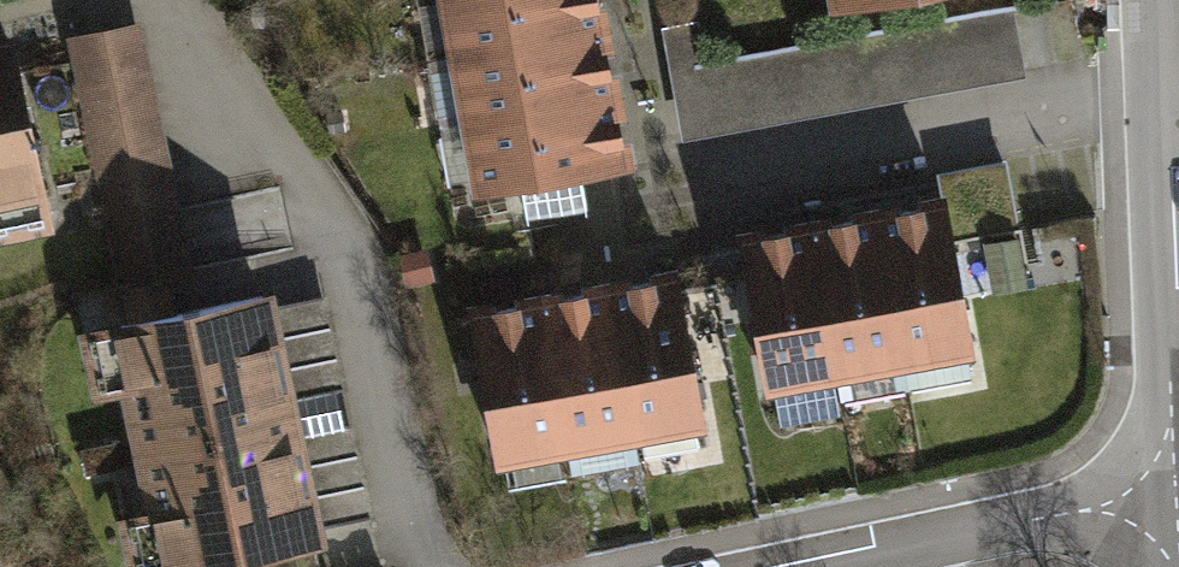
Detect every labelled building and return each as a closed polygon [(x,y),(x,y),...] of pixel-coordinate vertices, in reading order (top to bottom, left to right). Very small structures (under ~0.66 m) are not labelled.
[(453,47),(602,22),(598,0),(445,0),(453,47)] [(1027,6),(874,16),(879,90),(1031,80),(1027,6)] [(141,22),(71,36),(121,280),(191,266),(141,22)] [(602,22),(453,47),(465,114),(613,88),(602,22)] [(0,31),(0,232),(51,222),(12,29),(0,31)] [(613,89),(464,114),(476,181),(521,174),(528,215),(586,205),(579,162),(624,154),(613,89)] [(941,169),(952,235),(1018,224),(1006,157),(941,169)] [(952,235),(944,190),(877,203),(905,351),(972,338),(952,235)] [(905,351),(877,203),(811,215),(838,363),(905,351)] [(838,364),(810,216),(744,228),(771,376),(838,364)] [(1019,230),(981,236),(986,269),(1024,263),(1019,230)] [(701,415),(674,266),(607,279),(635,427),(701,415)] [(127,317),(110,321),(163,565),(319,532),(265,287),(179,306),(173,276),(120,287),(127,317)] [(634,427),(606,279),(540,291),(568,440),(634,427)] [(567,439),(539,291),(473,303),(500,451),(567,439)] [(123,437),(81,446),(85,469),(127,461),(123,437)]
